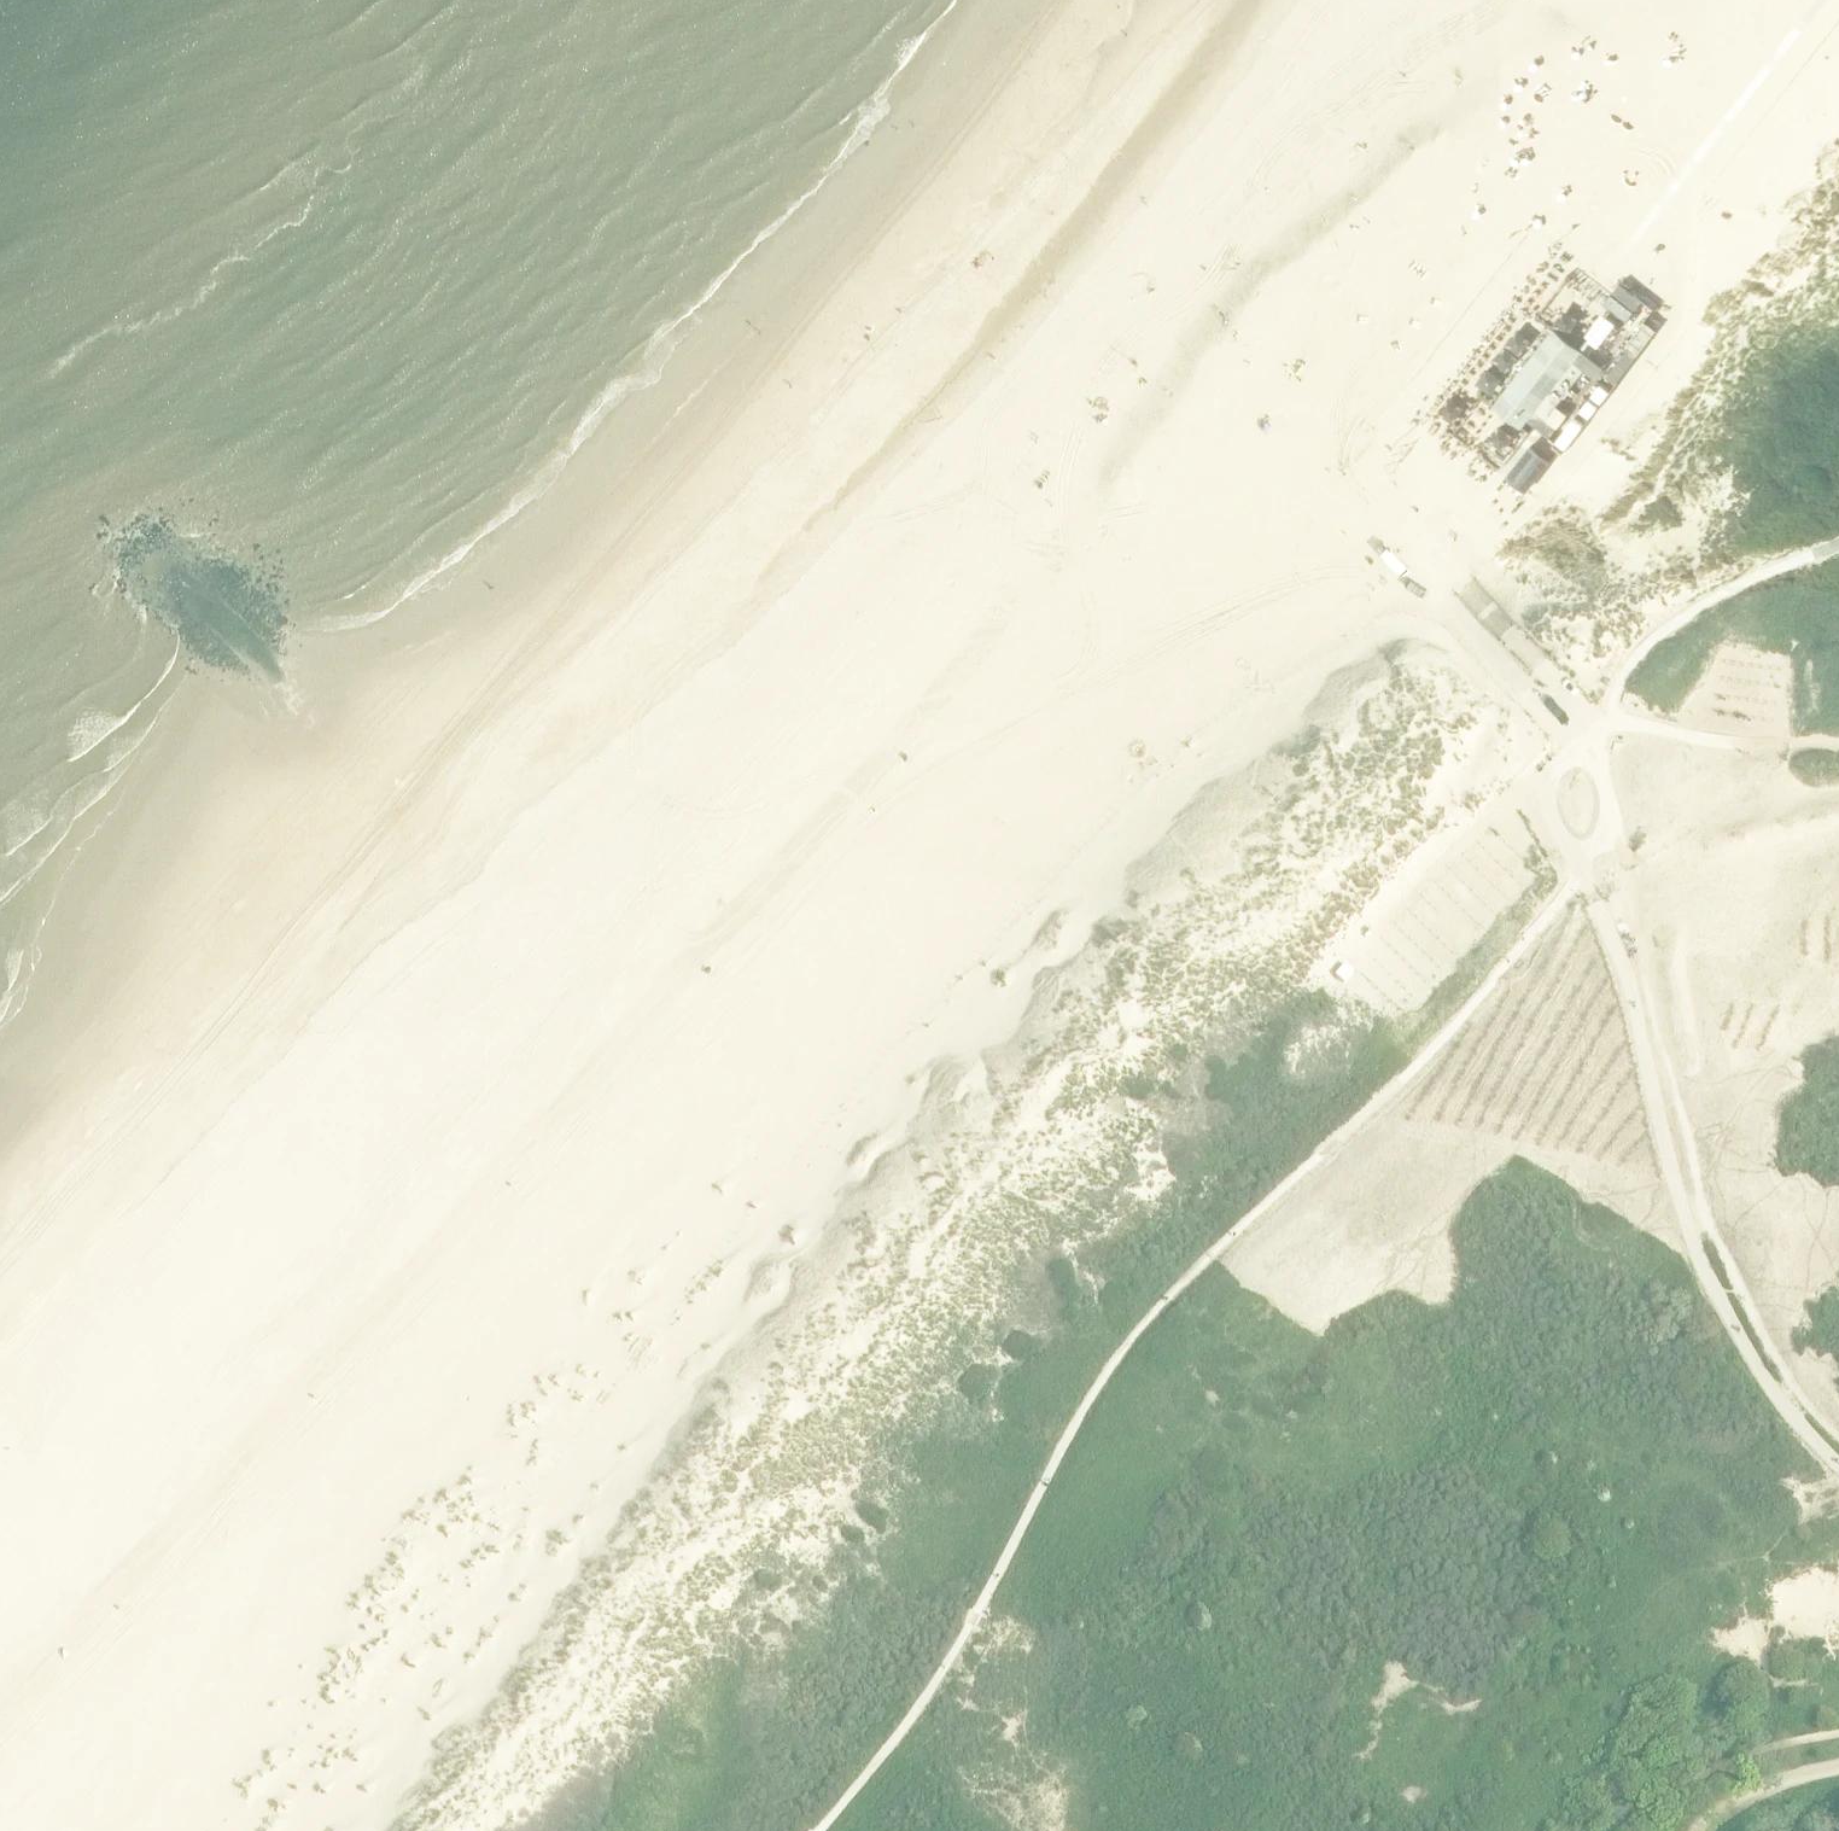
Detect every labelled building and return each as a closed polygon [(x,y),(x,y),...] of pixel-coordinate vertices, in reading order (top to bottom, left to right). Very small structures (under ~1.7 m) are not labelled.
[(1589,353),(1558,330),(1498,406),(1529,429),(1589,353)] [(1635,361),(1623,352),(1612,368),(1623,376),(1635,361)] [(1607,396),(1595,387),(1584,403),(1595,411),(1607,396)] [(1581,432),(1570,423),(1558,439),(1570,447),(1581,432)] [(1553,464),(1537,452),(1513,482),(1529,494),(1553,464)]
